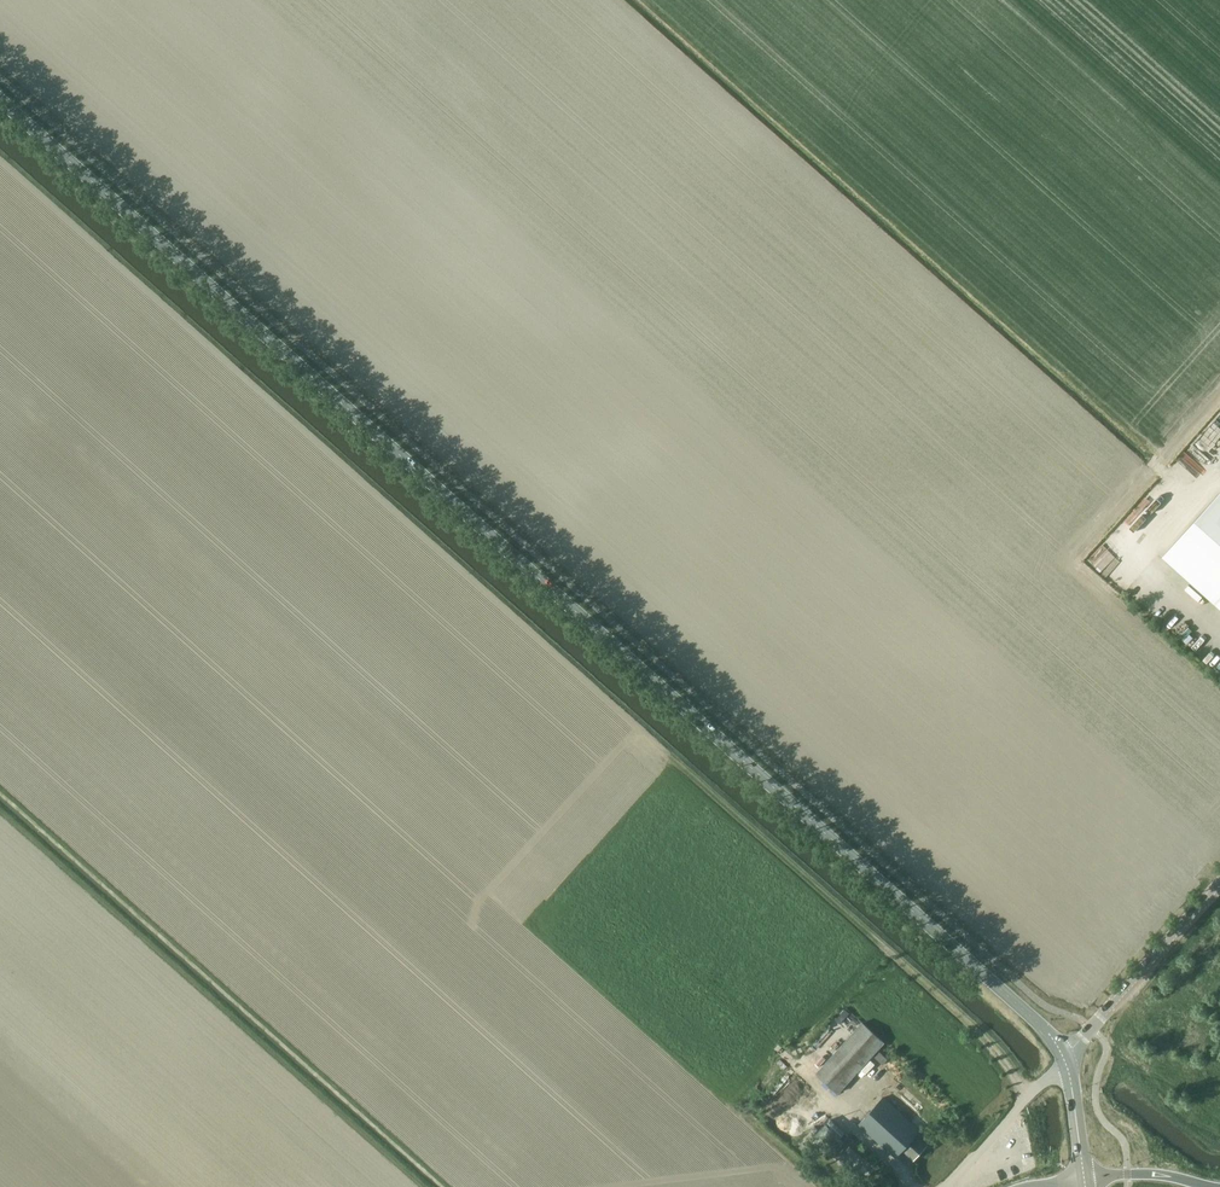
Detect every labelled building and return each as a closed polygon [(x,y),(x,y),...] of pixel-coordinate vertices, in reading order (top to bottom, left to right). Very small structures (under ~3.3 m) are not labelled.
[(1165,559),(1219,608),(1219,497),(1165,559)] [(838,1094),(885,1042),(863,1022),(816,1073),(838,1094)] [(914,1159),(927,1144),(921,1138),(923,1136),(919,1132),(920,1130),(911,1122),(921,1111),(903,1095),(893,1106),(884,1097),(860,1123),(896,1157),(903,1149),(914,1159)] [(833,1155),(850,1136),(830,1118),(812,1138),(833,1155)]
